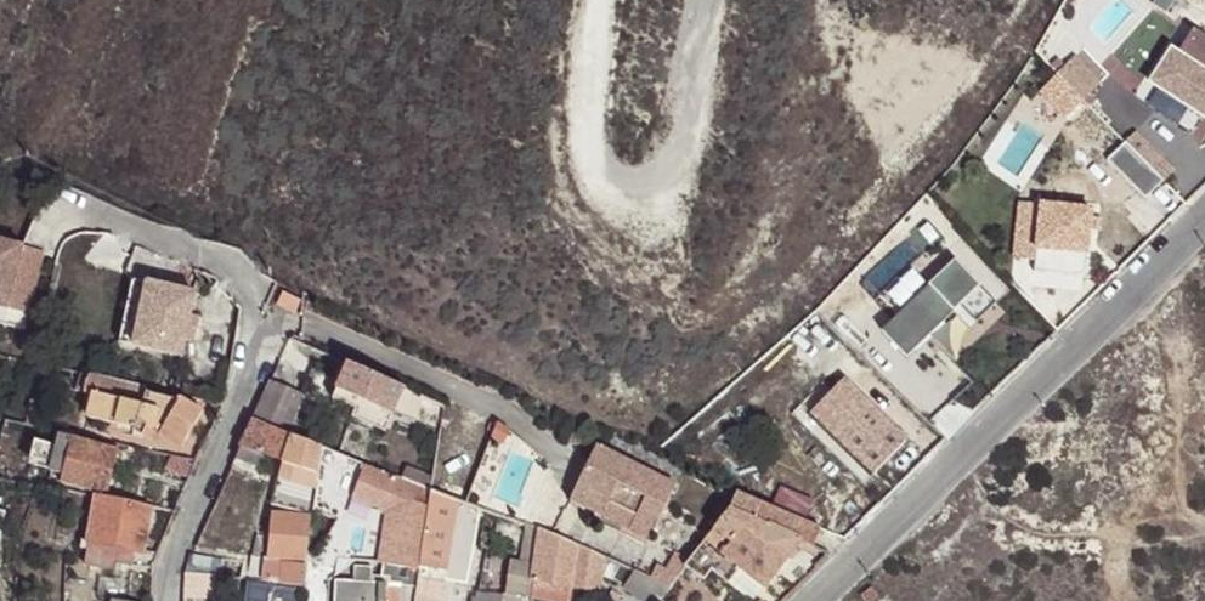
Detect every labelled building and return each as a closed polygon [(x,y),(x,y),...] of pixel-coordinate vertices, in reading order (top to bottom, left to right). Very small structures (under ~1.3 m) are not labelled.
[(1179,59),(1170,54),(1154,84),(1204,112),(1204,42),(1192,34),(1179,59)] [(1130,153),(1110,174),(1144,209),(1165,189),(1130,153)] [(1035,272),(1066,276),(1086,279),(1087,257),(1093,212),(1044,204),(1035,272)] [(9,310),(23,248),(0,243),(0,308),(9,310)] [(23,248),(9,310),(31,315),(44,252),(23,248)] [(156,284),(141,281),(128,344),(143,347),(156,284)] [(156,284),(143,347),(191,357),(195,336),(199,318),(203,294),(156,284)] [(284,291),(278,304),(299,313),(304,300),(284,291)] [(211,321),(199,318),(195,336),(207,338),(211,321)] [(348,361),(346,360),(330,395),(353,405),(348,414),(366,422),(374,405),(390,412),(391,410),(414,419),(421,396),(418,395),(404,388),(402,387),(348,361)] [(82,416),(89,418),(95,394),(140,404),(143,390),(87,377),(83,393),(88,394),(82,416)] [(271,381),(254,416),(287,431),(304,397),(271,381)] [(200,405),(197,405),(178,394),(169,396),(143,390),(140,404),(95,394),(89,418),(134,436),(131,438),(141,443),(147,433),(180,450),(191,425),(200,405)] [(390,412),(374,405),(366,422),(382,430),(390,412)] [(282,459),(292,434),(287,431),(254,416),(242,442),(262,451),(277,458),(282,459)] [(74,433),(59,428),(49,472),(63,476),(75,437),(74,433)] [(320,473),(322,454),(323,447),(292,434),(282,459),(282,462),(320,473)] [(75,437),(63,476),(63,482),(106,493),(116,448),(75,437)] [(262,451),(242,442),(236,457),(257,464),(262,451)] [(598,447),(573,495),(604,509),(600,515),(650,540),(677,486),(598,447)] [(165,464),(192,476),(198,461),(169,453),(165,464)] [(319,485),(320,473),(282,462),(282,459),(277,458),(274,484),(289,488),(307,494),(318,496),(319,485)] [(400,477),(363,466),(352,495),(389,509),(382,562),(423,567),(423,566),(427,542),(436,490),(435,485),(426,484),(400,477)] [(406,466),(400,477),(426,484),(426,473),(406,466)] [(317,512),(318,496),(307,494),(289,488),(274,484),(270,504),(317,512)] [(476,575),(488,508),(436,490),(427,542),(423,566),(452,571),(476,575)] [(810,543),(816,526),(738,494),(728,508),(750,517),(799,539),(810,543)] [(604,509),(573,495),(570,500),(600,515),(604,509)] [(149,508),(96,498),(87,543),(116,549),(130,552),(140,552),(142,549),(149,508)] [(721,554),(750,517),(728,508),(685,564),(703,577),(706,573),(721,554)] [(283,558),(307,561),(313,517),(274,512),(266,557),(283,558)] [(761,586),(799,539),(750,517),(721,554),(740,569),(761,586)] [(596,589),(603,555),(540,529),(535,571),(535,578),(575,585),(596,589)] [(116,549),(87,543),(82,570),(111,575),(112,566),(116,549)] [(116,549),(112,566),(128,566),(130,552),(116,549)] [(224,556),(193,551),(186,572),(213,574),(219,573),(224,556)] [(725,587),(740,569),(721,554),(706,573),(725,587)] [(236,559),(224,556),(219,573),(233,575),(236,559)] [(278,580),(279,580),(283,558),(266,557),(264,561),(263,579),(278,580)] [(279,580),(303,583),(307,561),(283,558),(279,580)] [(233,575),(248,577),(248,560),(236,559),(233,575)] [(248,577),(263,579),(264,561),(248,560),(248,577)] [(354,580),(369,581),(369,567),(356,565),(354,580)] [(452,571),(423,566),(421,584),(419,600),(446,600),(452,571)] [(643,600),(657,600),(668,584),(635,569),(626,588),(643,600)] [(517,572),(517,583),(534,582),(535,578),(535,571),(517,572)] [(213,574),(186,572),(185,590),(213,591),(213,574)] [(532,598),(550,600),(572,600),(575,585),(535,578),(534,582),(532,598)] [(279,580),(278,580),(277,587),(275,600),(301,600),(303,583),(279,580)] [(387,583),(369,581),(354,580),(334,580),(334,600),(386,600),(387,583)] [(405,582),(387,583),(386,600),(405,600),(405,582)] [(421,584),(405,582),(405,600),(419,600),(421,584)] [(277,587),(249,583),(246,600),(275,600),(277,587)]
